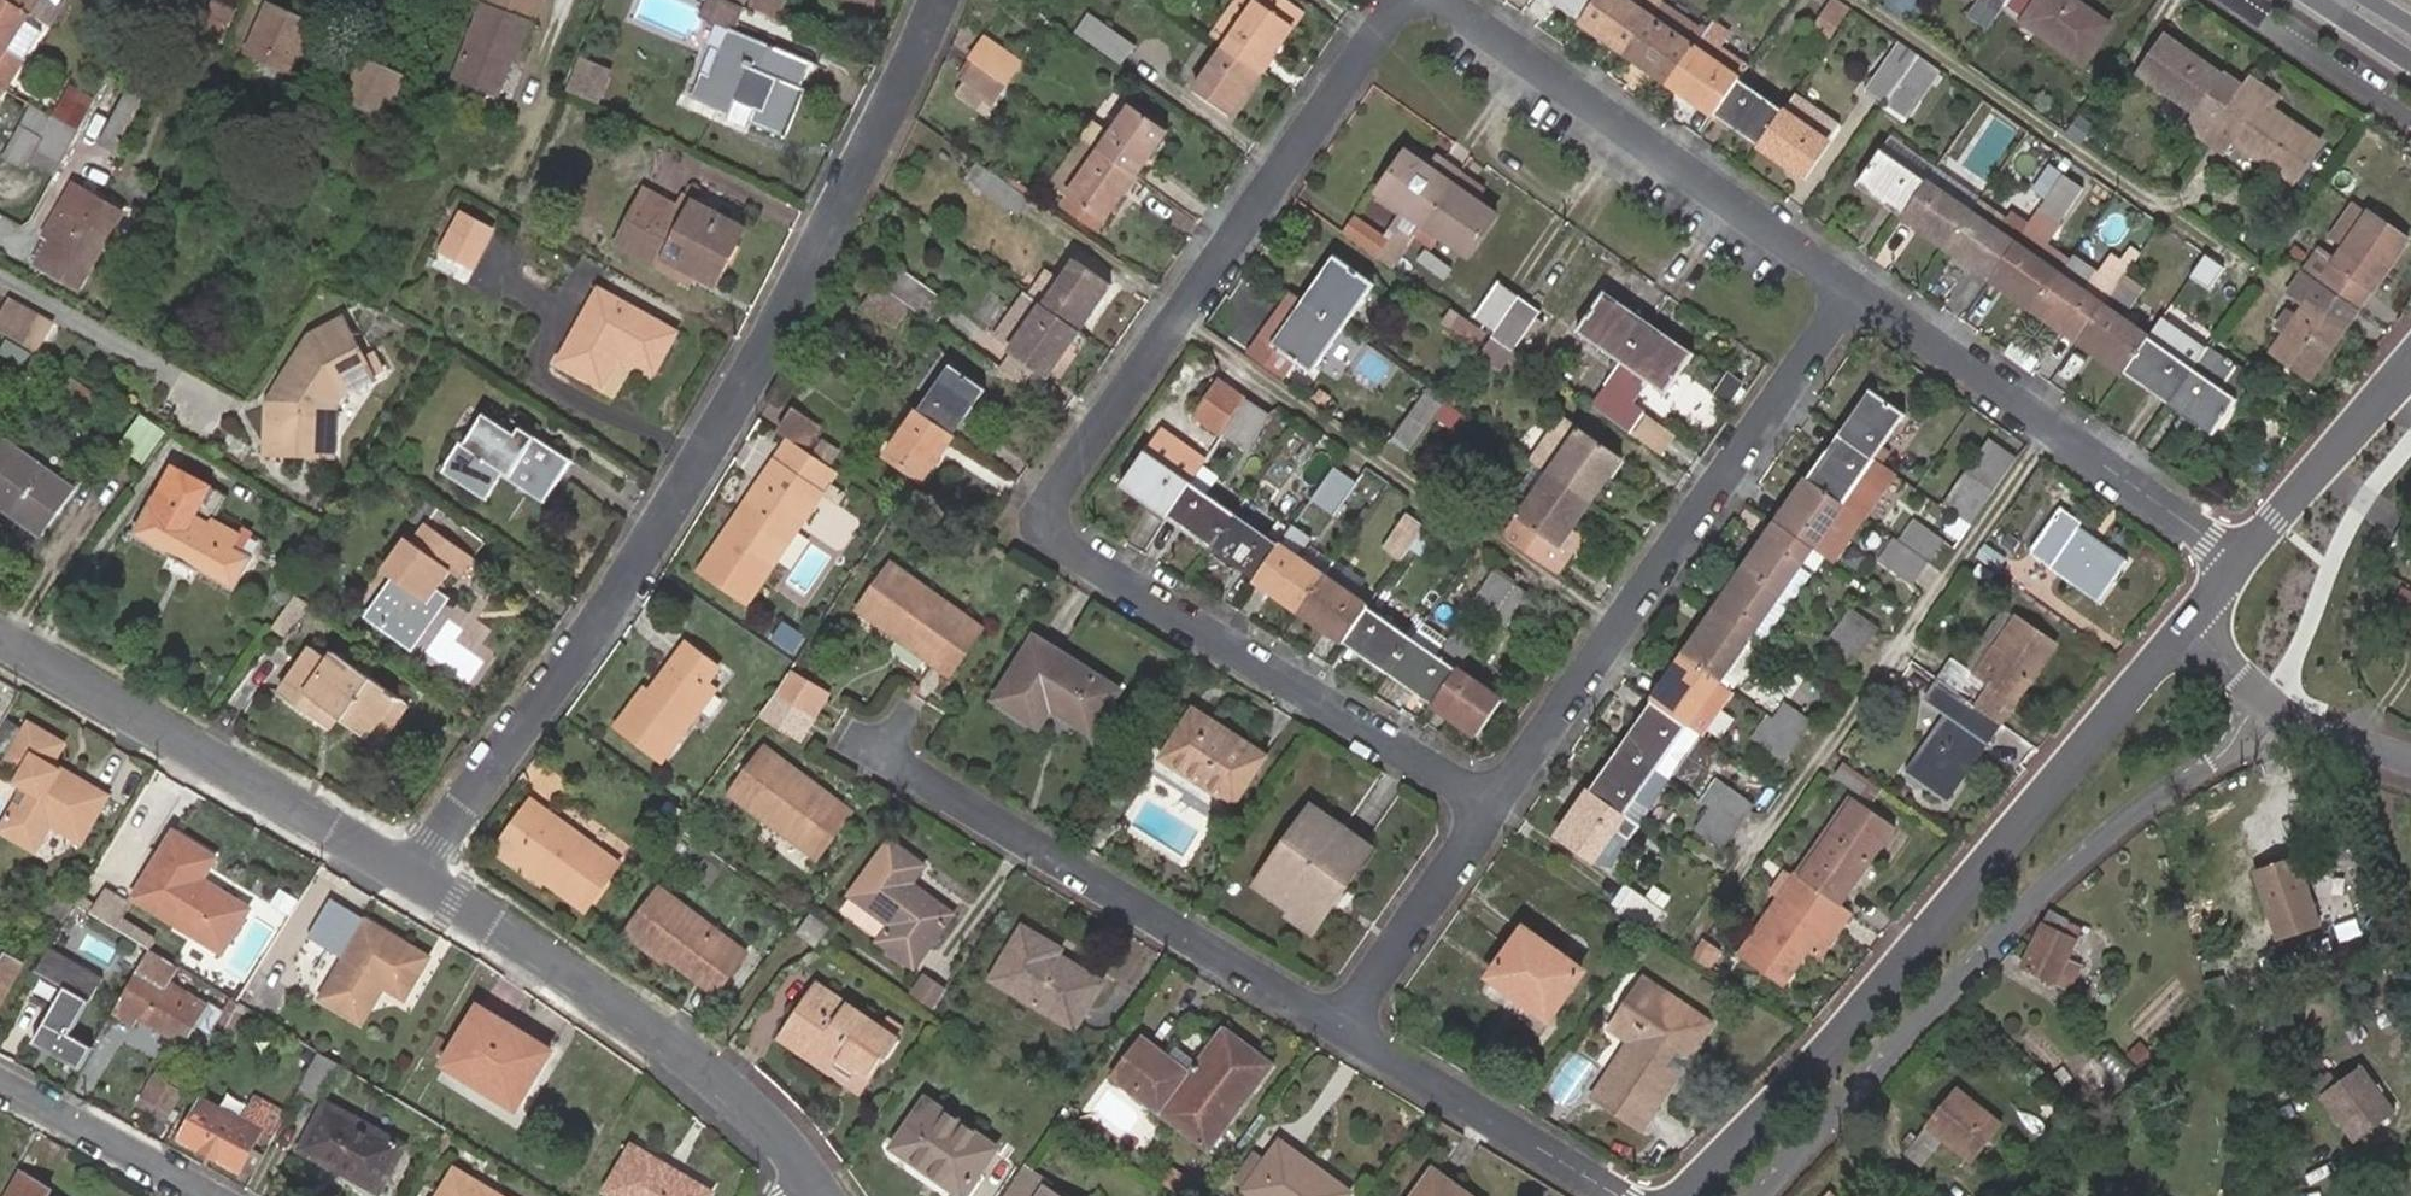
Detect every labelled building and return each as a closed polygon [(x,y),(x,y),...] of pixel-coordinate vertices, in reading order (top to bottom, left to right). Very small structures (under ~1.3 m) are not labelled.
[(1,86),(18,58),(7,51),(38,0),(0,0),(0,86),(1,86)] [(540,0),(487,0),(455,79),(497,95),(511,59),(515,61),(540,0)] [(776,21),(783,4),(775,0),(751,0),(748,9),(776,21)] [(1295,26),(1305,12),(1289,0),(1261,0),(1257,6),(1248,0),(1233,0),(1210,34),(1228,47),(1256,66),(1270,49),(1275,53),(1295,26)] [(1596,0),(1555,0),(1553,3),(1581,22),(1596,0)] [(1633,0),(1596,0),(1581,22),(1609,42),(1613,36),(1629,48),(1653,14),(1636,2),(1633,0)] [(1662,1),(1662,0),(1637,0),(1636,2),(1653,14),(1662,1)] [(1922,4),(1917,0),(1893,0),(1891,2),(1913,17),(1922,4)] [(1988,30),(2003,9),(2007,4),(2001,0),(1979,0),(1968,16),(1988,30)] [(2007,4),(2003,9),(2081,64),(2110,24),(2091,11),(2086,17),(2064,1),(2065,0),(2010,0),(2007,4)] [(2076,0),(2065,0),(2064,1),(2086,17),(2091,11),(2076,0)] [(1641,64),(1670,83),(1709,27),(1680,6),(1676,11),(1662,1),(1653,14),(1629,48),(1645,58),(1641,64)] [(1829,3),(1808,33),(1823,43),(1844,14),(1829,3)] [(248,53),(251,54),(290,72),(294,74),(315,27),(270,6),(248,53)] [(1134,45),(1090,13),(1077,31),(1122,63),(1134,45)] [(221,29),(202,19),(194,34),(212,44),(221,29)] [(1728,33),(1718,27),(1712,22),(1709,27),(1670,83),(1697,102),(1701,97),(1719,109),(1739,80),(1747,68),(1718,47),(1728,33)] [(799,86),(809,64),(732,30),(712,77),(706,74),(695,99),(727,113),(733,99),(758,110),(752,124),(782,136),(804,89),(799,86)] [(2214,128),(2237,95),(2217,81),(2222,74),(2204,61),(2201,65),(2180,52),(2184,47),(2165,34),(2137,73),(2214,128)] [(1609,42),(1625,53),(1629,48),(1613,36),(1609,42)] [(986,37),(971,59),(975,62),(1005,83),(1020,62),(986,37)] [(1919,55),(1898,41),(1867,89),(1886,102),(1919,55)] [(1231,116),(1250,88),(1243,83),(1256,66),(1228,47),(1196,90),(1231,116)] [(2201,65),(2204,61),(2184,47),(2180,52),(2201,65)] [(1625,53),(1641,64),(1645,58),(1629,48),(1625,53)] [(1256,66),(1263,71),(1275,53),(1270,49),(1256,66)] [(604,99),(618,65),(582,51),(569,86),(604,99)] [(290,72),(251,54),(246,67),(285,85),(290,72)] [(1909,117),(1941,71),(1919,55),(1886,102),(1909,117)] [(18,58),(1,86),(9,91),(25,64),(18,58)] [(414,83),(363,59),(346,96),(388,116),(398,94),(407,97),(414,83)] [(987,108),(1005,83),(975,62),(963,78),(952,96),(971,110),(977,101),(987,108)] [(1250,88),(1263,71),(1256,66),(1243,83),(1250,88)] [(137,90),(149,97),(160,79),(147,72),(146,74),(137,90)] [(2279,97),(2250,77),(2237,95),(2214,128),(2205,140),(2227,155),(2236,143),(2297,185),(2324,146),(2305,133),(2301,138),(2279,123),(2283,117),(2270,109),(2279,97)] [(1734,128),(1759,146),(1783,112),(1739,80),(1719,109),(1738,122),(1734,128)] [(1,86),(0,88),(0,107),(9,91),(1,86)] [(68,95),(91,108),(95,100),(72,87),(68,95)] [(117,156),(149,97),(137,90),(132,87),(100,147),(117,156)] [(1840,124),(1796,93),(1783,112),(1759,146),(1785,165),(1790,159),(1807,171),(1840,124)] [(78,130),(79,130),(91,108),(68,95),(55,117),(73,127),(77,129),(78,130)] [(1697,102),(1715,115),(1719,109),(1701,97),(1697,102)] [(55,117),(34,105),(7,153),(28,165),(32,159),(56,172),(78,130),(77,129),(73,127),(55,117)] [(1143,153),(1149,157),(1169,130),(1134,106),(1112,136),(1096,125),(1085,139),(1102,151),(1131,171),(1143,153)] [(1715,115),(1734,128),(1738,122),(1719,109),(1715,115)] [(2305,133),(2283,117),(2279,123),(2301,138),(2305,133)] [(1928,182),(1937,169),(1892,137),(1883,150),(1928,182)] [(1071,196),(1102,151),(1085,139),(1052,184),(1071,196)] [(1427,167),(1433,159),(1412,145),(1407,153),(1427,167)] [(1890,197),(1908,210),(1928,182),(1883,150),(1858,185),(1886,204),(1890,197)] [(1099,229),(1125,192),(1119,188),(1131,171),(1102,151),(1071,196),(1064,206),(1099,229)] [(1131,171),(1137,175),(1149,157),(1143,153),(1131,171)] [(1424,223),(1444,194),(1451,183),(1459,172),(1435,155),(1433,159),(1427,167),(1407,153),(1380,192),(1378,195),(1403,213),(1393,228),(1400,233),(1381,260),(1393,268),(1396,263),(1409,243),(1413,239),(1424,223)] [(1803,177),(1807,171),(1790,159),(1785,165),(1803,177)] [(1032,199),(978,161),(966,178),(1019,217),(1032,199)] [(1971,213),(1981,200),(1937,169),(1928,182),(1908,210),(1925,222),(1920,228),(1947,247),(1971,213)] [(1125,192),(1137,175),(1131,171),(1119,188),(1125,192)] [(2034,190),(2047,199),(2061,180),(2048,171),(2034,190)] [(1484,190),(1459,172),(1451,183),(1444,194),(1424,223),(1413,239),(1427,251),(1439,234),(1469,256),(1497,215),(1477,201),(1484,190)] [(2060,275),(2035,257),(2045,242),(2048,238),(2059,222),(2061,223),(2085,189),(2065,175),(2064,176),(2061,180),(2047,199),(2041,209),(2030,224),(1996,272),(2012,284),(2008,290),(2036,310),(2060,275)] [(78,289),(123,213),(78,187),(64,210),(60,207),(43,236),(52,241),(38,265),(78,289)] [(665,259),(695,275),(716,287),(746,230),(694,202),(689,214),(646,191),(617,246),(660,268),(665,259)] [(1886,204),(1903,217),(1908,210),(1890,197),(1886,204)] [(2008,218),(1981,200),(1971,213),(1998,232),(2008,218)] [(2329,237),(2344,248),(2369,214),(2353,203),(2329,237)] [(1908,210),(1903,217),(1920,228),(1925,222),(1908,210)] [(1971,213),(1947,247),(1975,267),(1980,260),(1996,272),(2030,224),(2012,212),(2008,218),(1998,232),(1971,213)] [(472,266),(492,230),(463,214),(444,251),(472,266)] [(2321,283),(2359,310),(2408,240),(2369,214),(2344,248),(2336,260),(2321,249),(2305,272),(2321,283)] [(2060,275),(2071,261),(2045,242),(2035,257),(2060,275)] [(1327,278),(1340,259),(1335,256),(1322,275),(1327,278)] [(690,284),(695,275),(665,259),(660,268),(690,284)] [(1322,275),(1302,300),(1343,329),(1375,284),(1340,259),(1327,278),(1322,275)] [(1064,279),(1045,306),(1075,327),(1088,309),(1094,313),(1114,286),(1078,260),(1064,279)] [(1975,267),(1992,279),(1996,272),(1980,260),(1975,267)] [(2060,275),(2036,310),(2065,330),(2070,324),(2086,335),(2105,307),(2121,284),(2122,283),(2099,267),(2093,276),(2071,261),(2060,275)] [(894,263),(878,285),(908,306),(934,324),(948,303),(894,263)] [(1048,268),(1029,294),(1045,306),(1064,279),(1048,268)] [(2312,377),(2359,310),(2321,283),(2305,272),(2302,270),(2286,294),(2304,307),(2295,320),(2283,313),(2273,328),(2284,336),(2273,352),(2312,377)] [(2008,290),(2012,284),(1996,272),(1992,279),(2008,290)] [(2238,299),(2246,288),(2225,274),(2218,284),(2238,299)] [(1494,332),(1519,297),(1499,283),(1474,318),(1494,332)] [(2139,297),(2121,284),(2105,307),(2086,335),(2103,347),(2099,353),(2126,373),(2151,338),(2123,318),(2139,297)] [(908,306),(878,285),(864,306),(893,327),(908,306)] [(1343,329),(1302,300),(1288,290),(1257,335),(1276,349),(1311,373),(1343,329)] [(613,350),(619,354),(653,372),(676,333),(601,292),(589,312),(592,314),(564,363),(601,385),(614,363),(608,359),(613,350)] [(1621,363),(1649,323),(1605,292),(1577,332),(1621,363)] [(1045,306),(1029,294),(998,338),(1018,352),(1046,371),(1050,374),(1069,347),(1063,343),(1075,327),(1045,306)] [(0,315),(0,330),(38,352),(55,322),(10,296),(0,315)] [(1540,312),(1519,297),(1494,332),(1515,346),(1537,316),(1540,312)] [(1075,327),(1081,331),(1094,313),(1088,309),(1075,327)] [(1476,347),(1486,333),(1451,309),(1442,323),(1476,347)] [(1548,324),(1537,316),(1515,346),(1526,354),(1548,324)] [(2165,317),(2151,338),(2126,373),(2151,390),(2156,384),(2174,397),(2208,347),(2192,336),(2165,317)] [(275,406),(266,405),(330,440),(331,407),(338,398),(373,383),(371,379),(381,373),(373,357),(362,361),(345,322),(308,338),(284,377),(292,379),(275,406)] [(1694,353),(1649,323),(1621,363),(1591,406),(1631,434),(1644,417),(1647,412),(1632,402),(1641,389),(1632,382),(1638,373),(1648,380),(1667,393),(1694,353)] [(2065,330),(2081,341),(2086,335),(2070,324),(2065,330)] [(2208,347),(2212,341),(2216,336),(2200,324),(2192,336),(2208,347)] [(1069,347),(1081,331),(1075,327),(1063,343),(1069,347)] [(2081,341),(2099,353),(2103,347),(2086,335),(2081,341)] [(2234,366),(2208,347),(2174,397),(2190,408),(2186,415),(2213,434),(2237,399),(2220,387),(2234,366)] [(614,363),(619,354),(613,350),(608,359),(614,363)] [(36,390),(55,363),(38,352),(19,378),(36,390)] [(1032,391),(1046,371),(1018,352),(1004,371),(1004,372),(1032,391)] [(952,366),(920,412),(949,432),(961,415),(966,419),(986,390),(952,366)] [(2252,379),(2234,366),(2220,387),(2237,399),(2252,379)] [(1641,389),(1648,380),(1638,373),(1632,382),(1641,389)] [(1728,405),(1744,383),(1732,375),(1717,397),(1728,405)] [(284,377),(266,405),(275,406),(292,379),(284,377)] [(86,409),(96,396),(71,378),(61,391),(86,409)] [(1195,415),(1223,435),(1225,431),(1247,401),(1219,380),(1195,415)] [(2151,390),(2169,403),(2174,397),(2156,384),(2151,390)] [(1856,423),(1845,439),(1873,458),(1904,413),(1871,390),(1851,419),(1856,423)] [(1435,418),(1443,407),(1424,394),(1394,436),(1413,450),(1435,418)] [(2174,397),(2169,403),(2186,415),(2190,408),(2174,397)] [(920,412),(904,401),(891,419),(907,429),(887,459),(922,483),(943,452),(937,448),(949,432),(920,412)] [(1247,401),(1225,431),(1250,449),(1271,418),(1247,401)] [(1469,416),(1447,401),(1443,407),(1435,418),(1456,434),(1469,416)] [(266,405),(263,441),(296,442),(294,455),(329,457),(330,440),(266,405)] [(779,431),(808,451),(823,428),(795,408),(779,431)] [(496,471),(504,476),(544,502),(571,462),(521,429),(516,436),(507,431),(484,415),(464,446),(460,443),(443,468),(441,466),(437,472),(444,477),(446,474),(479,496),(496,471)] [(949,432),(955,437),(966,419),(961,415),(949,432)] [(1644,417),(1631,434),(1661,455),(1674,437),(1644,417)] [(141,418),(120,444),(145,463),(165,435),(141,418)] [(1851,419),(1839,435),(1845,439),(1856,423),(1851,419)] [(516,436),(521,429),(513,423),(507,431),(516,436)] [(1551,473),(1591,502),(1610,476),(1604,471),(1617,453),(1583,429),(1551,473)] [(943,452),(955,437),(949,432),(937,448),(943,452)] [(1833,457),(1845,439),(1839,435),(1827,453),(1833,457)] [(1864,517),(1895,473),(1873,458),(1845,439),(1833,457),(1827,453),(1808,479),(1823,489),(1842,502),(1857,512),(1864,517)] [(75,490),(5,440),(0,447),(0,506),(41,536),(75,490)] [(296,442),(263,441),(263,454),(294,455),(296,442)] [(789,442),(777,461),(813,488),(824,495),(837,476),(789,442)] [(1971,524),(2016,460),(1990,442),(1944,507),(1971,524)] [(1169,512),(1191,480),(1147,450),(1121,487),(1149,506),(1153,500),(1169,512)] [(1623,457),(1617,453),(1604,471),(1610,476),(1623,457)] [(740,529),(734,525),(703,570),(749,602),(801,527),(791,520),(813,488),(777,461),(764,481),(770,485),(740,529)] [(1520,517),(1506,536),(1559,573),(1572,554),(1560,545),(1572,529),(1591,502),(1551,473),(1537,464),(1518,491),(1531,500),(1520,517)] [(1337,512),(1359,481),(1336,465),(1315,496),(1315,497),(1337,512)] [(487,501),(504,476),(496,471),(479,496),(487,501)] [(168,504),(158,498),(157,497),(136,534),(234,588),(251,558),(234,549),(240,537),(212,522),(226,496),(185,474),(181,481),(168,504)] [(171,475),(158,498),(168,504),(181,481),(171,475)] [(1811,546),(1827,557),(1857,512),(1842,502),(1823,489),(1808,479),(1788,508),(1794,512),(1784,527),(1811,546)] [(1236,512),(1191,480),(1169,512),(1187,524),(1183,529),(1210,548),(1236,512)] [(764,481),(734,525),(740,529),(770,485),(764,481)] [(408,505),(415,495),(398,484),(391,493),(408,505)] [(791,520),(801,527),(824,495),(813,488),(791,520)] [(1506,508),(1520,517),(1531,500),(1518,491),(1506,508)] [(1149,506),(1166,517),(1169,512),(1153,500),(1149,506)] [(407,643),(435,606),(429,602),(424,598),(431,588),(436,592),(437,591),(451,572),(460,578),(475,559),(486,543),(439,508),(428,524),(414,542),(409,538),(385,570),(396,579),(369,615),(407,643)] [(1788,508),(1778,523),(1784,527),(1794,512),(1788,508)] [(2074,532),(2077,529),(2080,524),(2061,509),(2054,518),(2074,532)] [(1169,512),(1166,517),(1183,529),(1187,524),(1169,512)] [(1281,544),(1236,512),(1210,548),(1238,568),(1242,562),(1260,574),(1281,544)] [(1408,551),(1425,527),(1406,514),(1385,545),(1403,558),(1408,551)] [(2410,516),(2395,540),(2410,550),(2410,517),(2410,516)] [(2126,564),(2077,529),(2074,532),(2054,518),(2031,551),(2100,600),(2126,564)] [(1901,542),(1927,560),(1942,538),(1917,519),(1901,542)] [(1778,523),(1765,541),(1771,545),(1784,527),(1778,523)] [(1311,537),(1294,525),(1281,544),(1260,574),(1277,587),(1273,593),(1300,611),(1326,575),(1298,556),(1308,542),(1311,537)] [(1435,534),(1425,527),(1408,551),(1418,558),(1435,534)] [(1765,541),(1745,570),(1779,593),(1811,546),(1784,527),(1771,545),(1765,541)] [(1560,545),(1572,554),(1584,538),(1572,529),(1560,545)] [(1911,583),(1927,560),(1901,542),(1896,539),(1880,562),(1911,583)] [(1298,556),(1326,575),(1335,561),(1308,542),(1298,556)] [(1976,556),(1998,571),(2006,559),(1985,543),(1976,556)] [(1242,562),(1238,568),(1256,580),(1260,574),(1242,562)] [(929,597),(933,592),(893,563),(860,609),(921,652),(925,647),(940,658),(966,624),(929,597)] [(1779,593),(1745,570),(1728,595),(1734,598),(1722,616),(1750,635),(1779,593)] [(1498,612),(1516,586),(1495,571),(1472,603),(1493,619),(1498,612)] [(1260,574),(1256,580),(1273,593),(1277,587),(1260,574)] [(1348,635),(1369,606),(1326,575),(1300,611),(1328,630),(1332,625),(1348,635)] [(1539,602),(1516,586),(1498,612),(1520,628),(1539,602)] [(447,599),(437,591),(436,592),(431,588),(424,598),(429,602),(435,606),(407,643),(412,647),(447,599)] [(984,629),(933,592),(929,597),(966,624),(940,658),(925,647),(921,652),(951,674),(984,629)] [(1750,635),(1762,644),(1792,602),(1779,593),(1750,635)] [(1728,595),(1716,612),(1722,616),(1734,598),(1728,595)] [(1364,654),(1389,672),(1414,637),(1369,606),(1348,635),(1367,649),(1364,654)] [(1976,674),(2016,618),(2003,608),(1964,665),(1976,674)] [(1837,632),(1862,649),(1878,627),(1853,609),(1837,632)] [(1722,616),(1716,612),(1704,629),(1710,633),(1722,616)] [(1731,689),(1762,644),(1750,635),(1722,616),(1710,633),(1704,629),(1684,657),(1719,681),(1731,689)] [(1458,668),(1472,649),(1428,618),(1414,637),(1389,672),(1417,691),(1434,704),(1437,698),(1458,668)] [(1954,689),(2000,722),(2055,645),(2016,618),(1976,674),(1964,665),(1954,658),(1939,678),(1954,689)] [(795,652),(806,637),(786,623),(776,638),(795,652)] [(1328,630),(1344,641),(1348,635),(1332,625),(1328,630)] [(1847,672),(1862,649),(1837,632),(1821,654),(1847,672)] [(1348,635),(1344,641),(1364,654),(1367,649),(1348,635)] [(1121,691),(1037,636),(995,702),(1039,727),(1052,707),(1094,734),(1121,691)] [(708,683),(719,668),(687,644),(651,693),(647,689),(618,726),(663,761),(717,689),(708,683)] [(368,738),(396,698),(335,654),(330,661),(314,649),(280,696),(314,720),(324,706),(340,718),(368,738)] [(1700,734),(1731,690),(1731,689),(1719,681),(1684,657),(1664,685),(1670,689),(1659,706),(1687,725),(1700,734)] [(1504,700),(1458,668),(1437,698),(1456,711),(1452,716),(1479,736),(1504,700)] [(779,692),(816,716),(830,694),(792,671),(779,692)] [(1940,710),(1954,689),(1939,678),(1924,698),(1940,710)] [(1664,685),(1652,701),(1659,706),(1670,689),(1664,685)] [(1945,797),(2000,722),(1954,689),(1940,710),(1947,715),(1934,733),(1940,737),(1926,757),(1920,753),(1908,771),(1945,797)] [(802,740),(816,716),(779,692),(763,715),(802,740)] [(1769,715),(1801,738),(1814,720),(1781,697),(1769,715)] [(408,706),(396,698),(368,738),(379,747),(408,706)] [(1437,698),(1434,704),(1452,716),(1456,711),(1437,698)] [(1652,701),(1641,718),(1647,722),(1659,706),(1652,701)] [(324,706),(314,720),(330,731),(340,718),(324,706)] [(1657,769),(1687,725),(1659,706),(1647,722),(1641,718),(1622,744),(1657,769)] [(1269,754),(1195,707),(1161,759),(1235,806),(1269,754)] [(1785,760),(1801,738),(1769,715),(1753,737),(1785,760)] [(67,773),(51,764),(63,744),(29,722),(5,763),(22,773),(16,783),(30,792),(21,807),(16,804),(0,831),(0,832),(34,853),(50,826),(80,844),(107,797),(82,782),(79,787),(65,778),(67,773)] [(1934,733),(1920,753),(1926,757),(1940,737),(1934,733)] [(1657,769),(1622,744),(1602,775),(1607,778),(1597,794),(1626,814),(1657,769)] [(797,781),(802,775),(766,748),(732,795),(789,835),(793,830),(808,841),(834,808),(797,781)] [(1858,797),(1871,778),(1843,758),(1830,777),(1858,797)] [(82,782),(67,773),(65,778),(79,787),(82,782)] [(852,812),(802,775),(797,781),(834,808),(808,841),(793,830),(789,835),(818,858),(852,812)] [(1602,775),(1591,790),(1597,794),(1607,778),(1602,775)] [(1711,807),(1739,826),(1753,805),(1717,779),(1702,800),(1711,807)] [(1597,794),(1591,790),(1578,808),(1583,812),(1597,794)] [(1630,840),(1641,825),(1626,814),(1597,794),(1583,812),(1578,808),(1560,835),(1595,859),(1616,829),(1630,840)] [(577,847),(583,837),(534,800),(526,810),(577,847)] [(1803,877),(1839,903),(1894,826),(1856,800),(1844,817),(1849,820),(1835,841),(1829,838),(1802,876),(1803,877)] [(676,813),(663,802),(649,820),(663,831),(676,813)] [(1290,909),(1315,928),(1332,905),(1327,902),(1369,845),(1316,807),(1257,885),(1290,909)] [(1722,849),(1739,826),(1711,807),(1695,831),(1722,849)] [(520,851),(515,858),(587,909),(620,864),(583,837),(577,847),(526,810),(505,840),(520,851)] [(1849,820),(1844,817),(1829,838),(1835,841),(1849,820)] [(202,880),(215,858),(175,833),(134,900),(221,953),(249,909),(202,880)] [(500,847),(515,858),(520,851),(505,840),(500,847)] [(914,967),(955,913),(912,883),(925,865),(891,841),(851,896),(891,925),(878,941),(914,967)] [(2279,939),(2321,925),(2299,857),(2256,872),(2279,939)] [(1802,876),(1796,872),(1791,880),(1775,902),(1740,951),(1747,956),(1803,877),(1802,876)] [(1775,902),(1791,880),(1780,872),(1764,895),(1775,902)] [(1819,957),(1852,912),(1839,903),(1803,877),(1747,956),(1785,983),(1809,949),(1819,957)] [(1663,909),(1670,899),(1655,889),(1649,899),(1632,888),(1617,912),(1645,929),(1646,928),(1647,927),(1648,927),(1648,928),(1649,928),(1650,929),(1663,909)] [(711,940),(718,930),(663,889),(628,934),(663,961),(667,956),(717,994),(740,963),(711,940)] [(403,1000),(427,959),(331,900),(308,937),(345,960),(320,999),(360,1023),(383,988),(403,1000)] [(1312,933),(1315,928),(1290,909),(1286,914),(1312,933)] [(2082,930),(2047,914),(2022,967),(2071,991),(2083,965),(2068,958),(2082,930)] [(832,929),(813,915),(799,933),(818,947),(832,929)] [(1063,948),(1024,925),(993,981),(1077,1029),(1104,982),(1058,956),(1063,948)] [(1549,1020),(1585,970),(1525,926),(1489,977),(1549,1020)] [(747,952),(718,930),(711,940),(740,963),(747,952)] [(1690,956),(1707,966),(1718,951),(1702,939),(1690,956)] [(104,978),(49,947),(36,971),(65,988),(34,1043),(83,1071),(96,1048),(72,1034),(104,978)] [(240,1004),(237,1002),(230,997),(216,1020),(203,1012),(206,1007),(170,983),(180,968),(151,950),(120,1005),(140,1017),(165,1032),(168,1027),(187,1039),(198,1021),(223,1036),(224,1034),(234,1015),(240,1004)] [(21,966),(5,957),(0,965),(0,964),(0,1002),(21,966)] [(1643,1022),(1630,1042),(1593,1098),(1642,1130),(1679,1073),(1667,1066),(1678,1050),(1690,1058),(1713,1023),(1645,977),(1624,1010),(1643,1022)] [(885,1050),(891,1054),(900,1040),(819,985),(784,1038),(809,1055),(815,1046),(849,1069),(843,1078),(858,1089),(885,1050)] [(120,1005),(116,1013),(135,1024),(140,1017),(120,1005)] [(515,1109),(551,1051),(478,1007),(443,1065),(515,1109)] [(1611,1029),(1630,1042),(1643,1022),(1624,1010),(1611,1029)] [(246,1022),(234,1015),(224,1034),(236,1040),(246,1022)] [(1191,1071),(1170,1056),(1144,1037),(1112,1078),(1210,1151),(1276,1065),(1225,1025),(1198,1061),(1191,1071)] [(184,1044),(187,1039),(168,1027),(165,1032),(184,1044)] [(434,1058),(445,1040),(437,1035),(426,1053),(434,1058)] [(1177,1045),(1170,1056),(1191,1071),(1198,1061),(1177,1045)] [(815,1046),(809,1055),(843,1078),(849,1069),(815,1046)] [(864,1093),(891,1054),(885,1050),(858,1089),(864,1093)] [(354,1073),(321,1052),(301,1088),(318,1098),(329,1079),(345,1088),(354,1073)] [(2356,1140),(2397,1111),(2365,1064),(2337,1083),(2331,1074),(2316,1085),(2356,1140)] [(157,1069),(153,1077),(181,1092),(170,1111),(142,1095),(138,1103),(171,1121),(190,1088),(157,1069)] [(181,1092),(153,1077),(142,1095),(170,1111),(181,1092)] [(1972,1163),(2004,1123),(1960,1087),(1907,1153),(1923,1166),(1944,1141),(1972,1163)] [(259,1136),(271,1143),(287,1114),(257,1098),(242,1123),(203,1102),(181,1140),(239,1172),(259,1136)] [(999,1147),(927,1098),(894,1148),(963,1195),(965,1195),(999,1147)] [(378,1193),(405,1146),(328,1102),(300,1151),(378,1193)] [(442,1131),(428,1158),(436,1163),(451,1136),(442,1131)] [(1352,1193),(1281,1142),(1247,1191),(1253,1195),(1350,1195),(1352,1193)] [(714,1192),(633,1146),(605,1193),(609,1195),(712,1195),(714,1192)] [(456,1170),(440,1195),(499,1195),(456,1170)] [(1435,1171),(1417,1195),(1470,1195),(1435,1171)] [(52,1194),(22,1177),(11,1195),(51,1195),(52,1194)]
